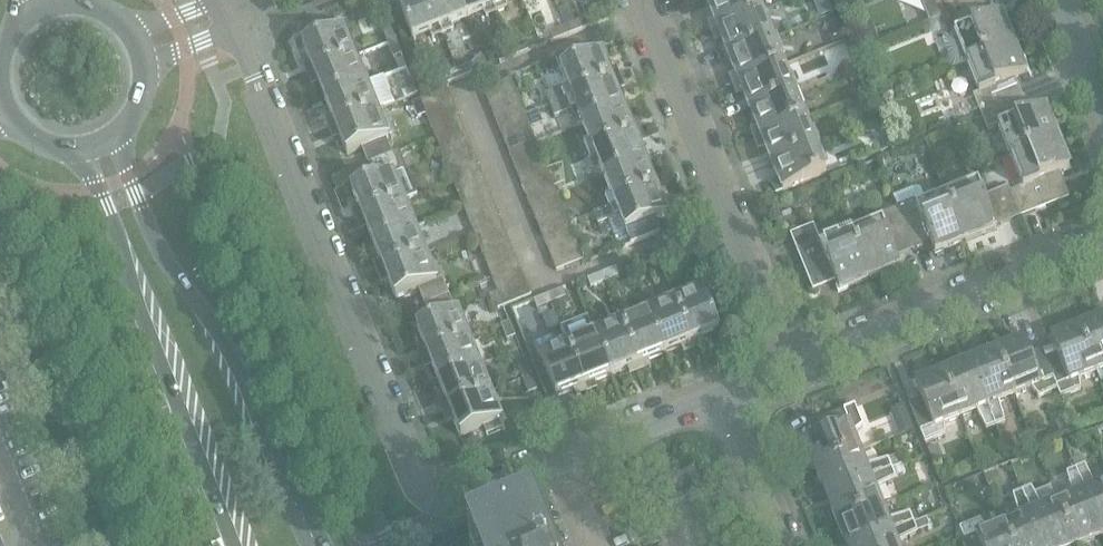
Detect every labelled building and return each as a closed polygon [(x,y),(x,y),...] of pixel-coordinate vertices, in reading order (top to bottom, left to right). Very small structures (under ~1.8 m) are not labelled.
[(428,0),(396,0),(414,41),(431,34),(433,39),(442,35),(428,0)] [(442,35),(454,30),(452,25),(467,18),(460,0),(428,0),(442,35)] [(467,18),(484,11),(487,16),(496,12),(491,0),(460,0),(467,18)] [(496,12),(507,8),(506,5),(517,0),(491,0),(496,12)] [(761,12),(756,0),(713,0),(707,2),(718,30),(761,12)] [(930,22),(942,17),(983,0),(920,0),(930,22)] [(942,17),(949,35),(945,37),(943,40),(949,56),(947,61),(950,69),(966,62),(1013,43),(1002,14),(991,19),(983,0),(942,17)] [(829,4),(817,9),(820,17),(832,12),(829,4)] [(729,57),(772,39),(761,12),(718,30),(729,57)] [(310,73),(357,56),(347,28),(342,30),(339,22),(323,28),(326,36),(303,45),(310,63),(307,64),(310,73)] [(580,22),(566,28),(569,35),(583,30),(580,22)] [(880,42),(872,23),(851,32),(859,51),(880,42)] [(388,44),(396,41),(389,24),(381,28),(388,44)] [(554,41),(569,35),(566,28),(551,34),(554,41)] [(831,35),(830,40),(832,45),(843,40),(840,32),(831,35)] [(739,83),(783,66),(772,39),(729,57),(739,83)] [(396,41),(388,44),(393,57),(401,53),(396,41)] [(1013,43),(966,62),(979,94),(974,96),(980,113),(1022,96),(1015,79),(1026,75),(1013,43)] [(513,50),(515,57),(529,51),(526,44),(513,50)] [(550,106),(616,79),(613,69),(610,71),(602,53),(591,58),(586,46),(556,58),(568,86),(546,95),(550,106)] [(515,57),(513,50),(498,55),(501,62),(515,57)] [(368,82),(357,56),(310,73),(315,85),(318,84),(324,99),(368,82)] [(835,61),(839,72),(852,67),(848,56),(835,61)] [(458,70),(462,78),(487,68),(484,59),(458,70)] [(750,111),(794,93),(783,66),(739,83),(750,111)] [(462,78),(458,70),(442,76),(446,84),(462,78)] [(890,89),(884,72),(870,77),(876,94),(890,89)] [(489,103),(516,92),(511,78),(483,89),(489,103)] [(616,79),(550,106),(555,118),(577,109),(583,123),(624,107),(618,91),(621,90),(616,79)] [(418,94),(412,80),(404,84),(410,98),(418,94)] [(331,128),(378,110),(368,82),(324,99),(330,117),(328,119),(331,128)] [(421,101),(425,112),(453,102),(448,90),(421,101)] [(516,92),(489,103),(495,117),(522,106),(516,92)] [(761,138),(805,120),(794,93),(750,111),(761,138)] [(1011,157),(1057,137),(1046,108),(1029,114),(1022,96),(980,113),(988,131),(999,127),(1011,157)] [(425,112),(421,101),(412,105),(417,117),(426,113),(425,112)] [(425,112),(426,113),(431,125),(458,115),(453,102),(425,112)] [(522,106),(495,117),(500,130),(527,119),(522,106)] [(624,107),(583,123),(590,141),(585,143),(589,153),(638,133),(634,123),(631,125),(624,107)] [(378,110),(331,128),(335,139),(338,138),(345,156),(368,147),(374,163),(393,156),(386,139),(389,139),(378,110)] [(431,125),(436,139),(463,128),(458,115),(431,125)] [(532,131),(527,119),(500,130),(505,142),(532,131)] [(772,165),(816,147),(805,120),(761,138),(772,165)] [(436,139),(441,152),(469,142),(463,128),(436,139)] [(532,131),(505,142),(510,155),(537,144),(532,131)] [(638,133),(589,153),(593,164),(598,162),(604,177),(646,160),(640,145),(642,144),(638,133)] [(1057,137),(1011,157),(1023,188),(1010,193),(1020,218),(1069,198),(1059,173),(1070,169),(1057,137)] [(469,142),(441,152),(446,164),(474,154),(469,142)] [(542,157),(537,144),(510,155),(515,168),(542,157)] [(929,153),(926,144),(916,148),(919,154),(923,156),(929,153)] [(816,147),(772,165),(783,192),(827,174),(816,147)] [(474,154),(446,164),(451,177),(479,166),(474,154)] [(393,156),(374,163),(380,179),(357,188),(364,206),(361,207),(365,217),(405,202),(394,174),(400,172),(393,156)] [(547,170),(542,157),(515,168),(520,181),(547,170)] [(646,160),(604,177),(611,195),(606,197),(610,206),(660,186),(656,177),(653,178),(646,160)] [(479,166),(451,177),(457,190),(484,179),(479,166)] [(525,193),(552,182),(547,170),(520,181),(525,193)] [(457,190),(462,203),(489,193),(484,179),(457,190)] [(552,182),(525,193),(530,206),(558,195),(552,182)] [(1020,218),(1010,193),(1008,188),(985,197),(979,182),(947,194),(966,241),(997,229),(996,227),(1020,218)] [(660,186),(610,206),(593,213),(598,224),(619,216),(631,245),(661,234),(656,222),(668,216),(661,199),(664,198),(660,186)] [(966,241),(947,194),(927,202),(922,189),(916,187),(892,197),(897,208),(914,250),(932,243),(936,253),(966,241)] [(462,203),(467,215),(494,205),(489,193),(462,203)] [(558,195),(530,206),(535,219),(563,208),(558,195)] [(415,229),(405,202),(365,217),(369,227),(372,226),(378,243),(415,229)] [(467,215),(472,227),(499,216),(494,205),(467,215)] [(563,208),(535,219),(541,232),(568,221),(563,208)] [(914,250),(897,208),(880,215),(882,221),(851,233),(870,279),(900,267),(896,257),(914,250)] [(472,227),(478,243),(505,232),(499,216),(472,227)] [(568,221),(541,232),(546,245),(573,233),(568,221)] [(870,279),(851,233),(821,245),(814,226),(791,235),(813,290),(835,281),(840,292),(870,279)] [(426,256),(415,229),(378,243),(384,260),(381,261),(385,271),(426,256)] [(478,243),(482,254),(483,255),(510,244),(505,232),(478,243)] [(573,233),(546,245),(551,258),(578,246),(573,233)] [(510,244),(483,255),(488,269),(515,258),(510,244)] [(674,253),(671,245),(656,251),(659,260),(674,253)] [(578,246),(551,258),(557,271),(584,260),(578,246)] [(646,265),(659,260),(656,251),(642,257),(646,265)] [(426,256),(385,271),(389,281),(392,280),(399,298),(422,290),(428,306),(450,297),(443,280),(437,282),(426,256)] [(515,258),(488,269),(494,283),(521,271),(515,258)] [(620,275),(617,267),(602,273),(605,282),(620,275)] [(521,271),(494,283),(498,294),(499,295),(526,284),(521,271)] [(593,287),(605,282),(602,273),(589,279),(593,287)] [(531,296),(526,284),(499,295),(504,307),(531,296)] [(566,297),(562,289),(548,295),(551,303),(566,297)] [(674,296),(694,345),(703,342),(702,339),(720,331),(703,290),(686,297),(684,292),(674,296)] [(504,307),(499,295),(498,294),(491,297),(496,310),(504,307)] [(538,309),(551,303),(548,295),(535,301),(538,309)] [(694,345),(674,296),(663,300),(665,306),(648,312),(665,354),(682,347),(683,350),(694,345)] [(450,297),(428,306),(434,321),(419,327),(426,345),(423,346),(427,356),(470,340),(458,311),(456,312),(450,297)] [(620,318),(640,367),(650,363),(648,360),(665,354),(648,312),(632,319),(630,314),(620,318)] [(1097,370),(1102,382),(1102,317),(1080,326),(1097,370)] [(640,367),(620,318),(609,322),(611,327),(595,334),(612,375),(628,369),(629,371),(640,367)] [(508,340),(516,336),(510,323),(502,326),(508,340)] [(1048,364),(1058,389),(1062,398),(1082,389),(1081,377),(1097,370),(1080,326),(1051,338),(1059,359),(1048,364)] [(612,375),(595,334),(578,341),(576,335),(566,339),(586,389),(596,385),(595,382),(612,375)] [(586,389),(566,339),(555,344),(557,349),(540,356),(556,397),(574,390),(575,393),(586,389)] [(998,349),(1016,393),(1033,386),(1040,396),(1058,389),(1048,364),(1045,356),(1032,361),(1024,339),(998,349)] [(470,340),(427,356),(431,367),(434,365),(440,382),(481,367),(470,340)] [(999,400),(1016,393),(998,349),(971,360),(997,425),(1006,421),(999,400)] [(988,428),(997,425),(971,360),(945,371),(963,415),(978,409),(988,428)] [(524,380),(532,376),(526,362),(518,366),(524,380)] [(481,367),(440,382),(447,399),(444,401),(448,411),(492,394),(481,367)] [(963,415),(945,371),(915,383),(924,404),(911,409),(925,444),(947,435),(945,422),(963,415)] [(532,376),(524,380),(529,393),(537,390),(532,376)] [(492,394),(448,411),(451,421),(454,420),(461,438),(484,428),(488,436),(503,430),(500,422),(503,421),(492,394)] [(814,438),(804,442),(815,469),(861,451),(854,434),(863,427),(855,407),(821,421),(826,433),(814,438)] [(903,407),(892,411),(896,421),(907,416),(903,407)] [(1069,418),(1056,423),(1062,437),(1074,431),(1069,418)] [(478,439),(469,443),(475,458),(484,454),(478,439)] [(944,460),(938,445),(927,450),(933,464),(944,460)] [(861,451),(815,469),(826,496),(892,470),(902,466),(899,458),(889,461),(868,468),(861,451)] [(1082,458),(1072,461),(1076,471),(1086,468),(1082,458)] [(902,466),(892,470),(896,477),(905,474),(902,466)] [(1076,471),(1084,491),(1102,537),(1102,484),(1096,487),(1086,468),(1076,471)] [(892,470),(826,496),(837,523),(883,505),(877,490),(896,479),(896,477),(892,470)] [(1057,502),(1075,545),(1080,545),(1102,537),(1084,491),(1076,471),(1068,475),(1074,495),(1057,502)] [(669,506),(681,502),(702,493),(694,472),(661,485),(669,506)] [(1028,481),(1019,484),(1022,493),(1032,490),(1028,481)] [(1022,493),(1044,545),(1075,545),(1057,502),(1042,509),(1032,490),(1022,493)] [(1004,524),(1012,545),(1044,545),(1022,493),(1015,496),(1021,517),(1004,524)] [(837,523),(846,545),(858,545),(914,524),(911,515),(889,522),(883,505),(837,523)] [(926,519),(914,524),(918,533),(930,528),(926,519)] [(961,531),(963,536),(967,545),(1012,545),(1004,524),(987,531),(980,523),(961,531)] [(858,545),(899,545),(898,543),(918,533),(914,524),(858,545)] [(537,534),(509,545),(542,545),(537,534)]
